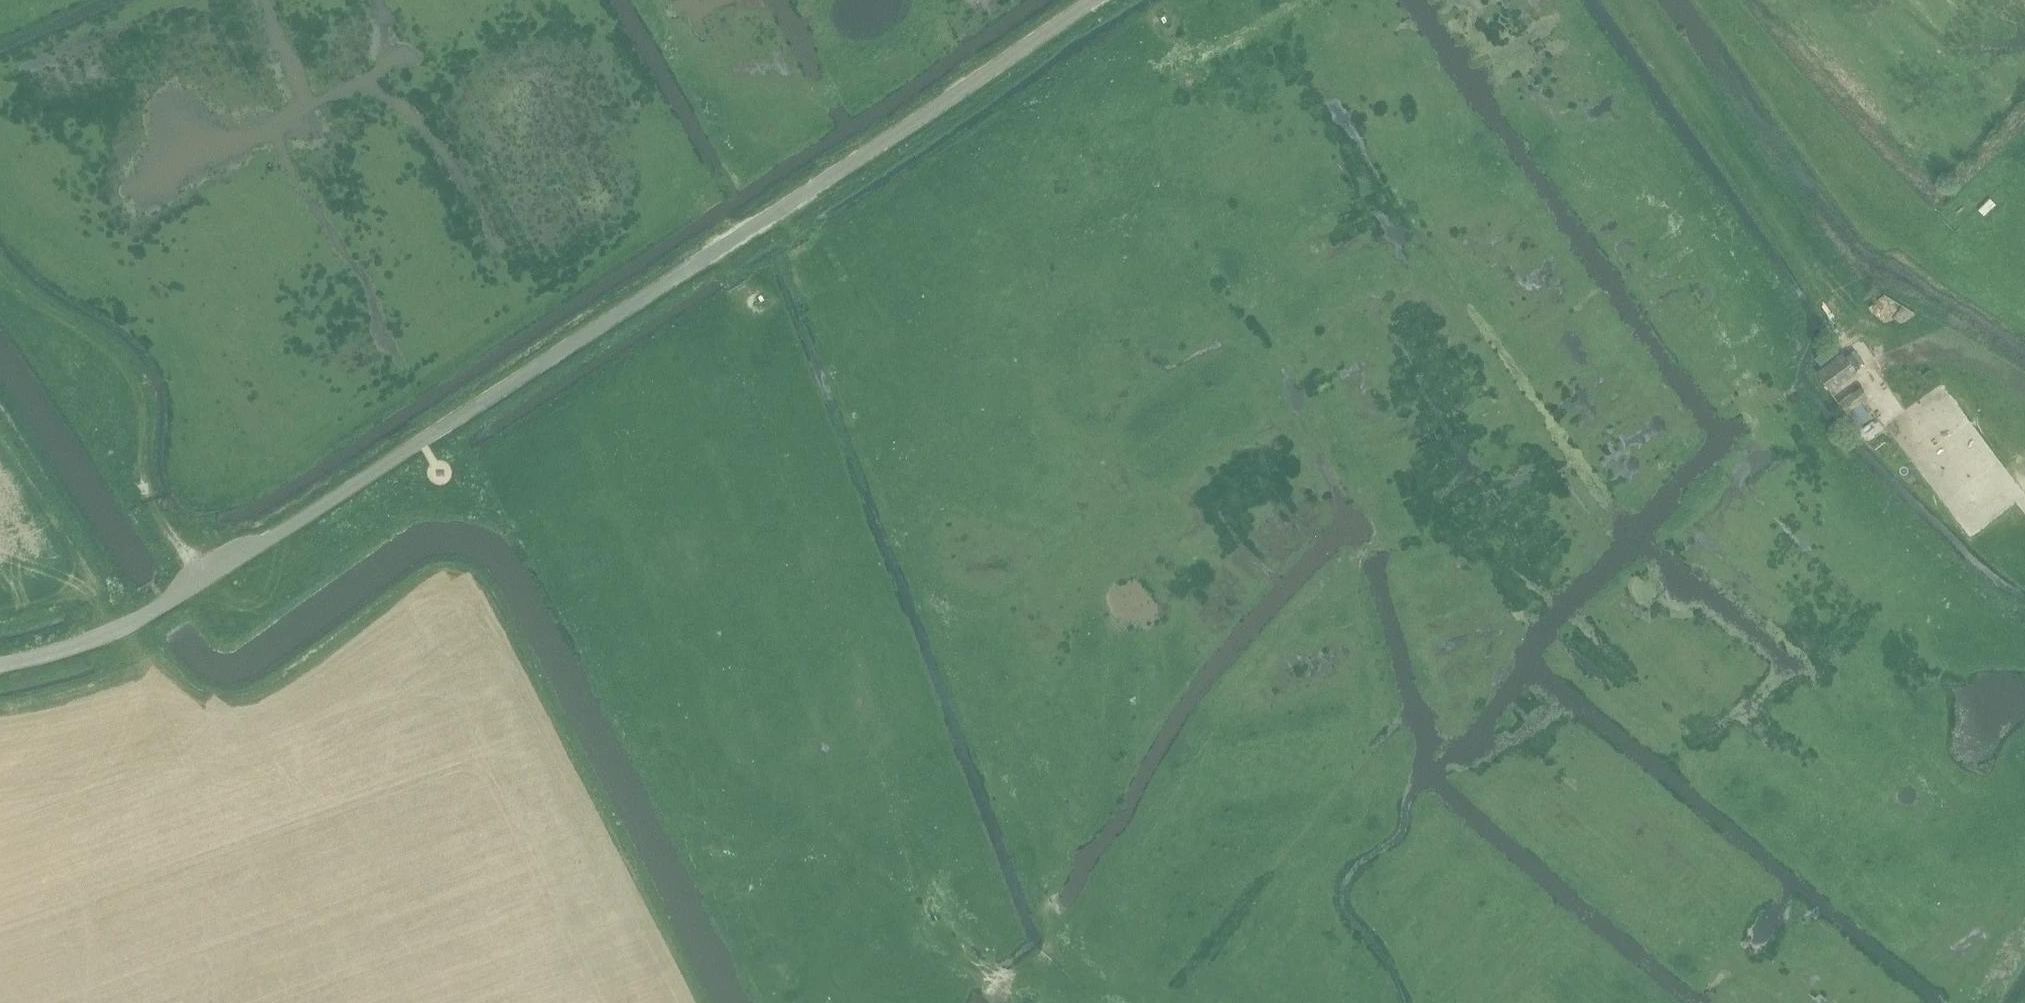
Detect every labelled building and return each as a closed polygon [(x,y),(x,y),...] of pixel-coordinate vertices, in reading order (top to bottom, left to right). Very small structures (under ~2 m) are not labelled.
[(1847,343),(1859,356),(1866,350),(1855,337),(1847,343)] [(1830,391),(1857,371),(1854,367),(1860,363),(1851,351),(1845,356),(1842,351),(1816,371),(1830,391)] [(1823,353),(1814,360),(1820,367),(1829,360),(1823,353)] [(1852,391),(1838,402),(1847,413),(1860,402),(1852,391)]
